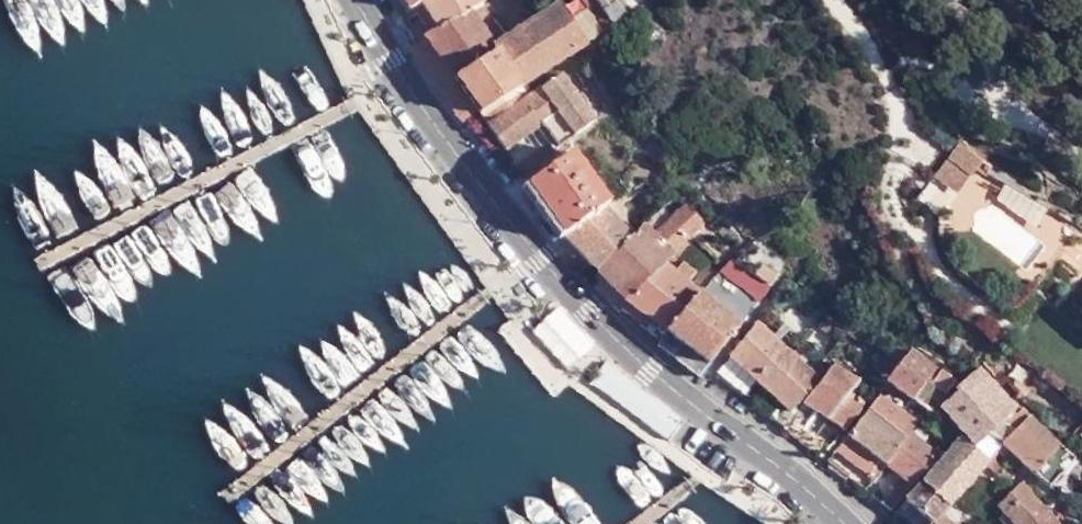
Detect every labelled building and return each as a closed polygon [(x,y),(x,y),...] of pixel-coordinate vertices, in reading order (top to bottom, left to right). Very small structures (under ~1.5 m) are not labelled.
[(414,27),(409,30),(461,107),(468,103),(476,98),(521,67),(576,29),(578,28),(563,5),(560,0),(536,0),(504,21),(489,0),(460,0),(449,7),(448,5),(436,12),(414,27)] [(436,12),(448,5),(449,7),(460,0),(428,0),(436,12)] [(563,5),(578,28),(607,8),(602,0),(572,0),(563,5)] [(521,67),(476,98),(501,134),(532,113),(549,136),(566,123),(591,104),(557,58),(529,78),(521,67)] [(525,169),(561,220),(570,212),(572,215),(601,192),(610,184),(573,133),(525,169)] [(985,161),(962,142),(939,169),(961,189),(985,161)] [(631,195),(642,207),(664,183),(658,176),(653,171),(631,195)] [(625,223),(593,258),(621,282),(678,222),(694,205),(688,198),(677,188),(645,221),(637,212),(625,223)] [(570,212),(561,220),(590,256),(593,258),(625,223),(601,192),(572,215),(570,212)] [(678,222),(621,282),(639,296),(660,313),(695,268),(692,266),(687,271),(661,250),(683,228),(678,222)] [(695,268),(660,313),(652,323),(696,355),(703,345),(732,306),(705,284),(724,258),(742,272),(729,291),(738,298),(762,266),(722,234),(708,251),(695,268)] [(687,261),(692,266),(695,268),(708,251),(701,244),(687,261)] [(593,258),(586,265),(614,289),(621,282),(593,258)] [(760,372),(749,386),(779,410),(793,393),(789,390),(812,362),(745,308),(723,337),(760,372)] [(862,318),(847,308),(841,316),(856,327),(862,318)] [(872,354),(884,362),(903,333),(892,325),(886,334),(872,354)] [(903,333),(884,362),(909,380),(929,351),(903,333)] [(793,393),(779,410),(783,412),(819,439),(859,385),(848,376),(857,366),(832,346),(820,360),(793,393)] [(965,430),(981,443),(986,438),(990,433),(976,419),(984,413),(1000,400),(1009,411),(1025,392),(1018,384),(1011,390),(974,349),(950,369),(952,373),(935,386),(970,426),(965,430)] [(868,463),(906,409),(912,400),(877,373),(874,373),(823,442),(836,452),(860,471),(866,461),(868,463)] [(1000,421),(1022,446),(1029,453),(1045,437),(1056,427),(1025,392),(1009,411),(1000,421)] [(1000,400),(984,413),(987,418),(1000,421),(1009,411),(1000,400)] [(866,475),(887,491),(934,430),(906,409),(868,463),(872,466),(866,475)] [(917,462),(944,487),(980,445),(981,443),(965,430),(953,419),(917,462)] [(1069,441),(1056,427),(1045,437),(1052,445),(1059,452),(1069,441)] [(981,443),(980,445),(1001,465),(1008,458),(986,438),(981,443)] [(1037,463),(1048,473),(1062,455),(1059,452),(1052,445),(1037,463)] [(890,495),(917,520),(944,487),(917,462),(890,495)] [(1057,509),(1022,471),(1015,464),(991,486),(1026,523),(1040,523),(1057,509)] [(922,523),(976,523),(979,522),(968,512),(961,519),(949,507),(956,499),(944,487),(917,520),(922,523)] [(1057,509),(1040,523),(1070,523),(1057,509)]
